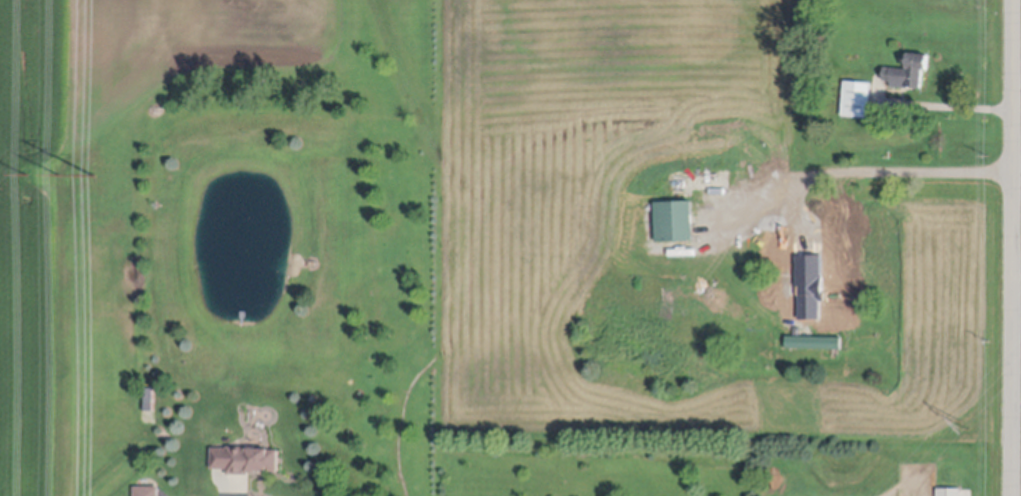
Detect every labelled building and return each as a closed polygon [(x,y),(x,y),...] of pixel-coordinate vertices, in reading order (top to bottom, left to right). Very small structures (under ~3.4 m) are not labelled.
[(475,24),(470,15),(460,21),(465,30),(475,24)] [(886,66),(909,68),(910,52),(917,53),(930,54),(929,69),(925,68),(923,87),(910,86),(910,88),(892,87),(892,80),(885,80),(886,66)] [(843,115),(846,80),(872,82),(869,117),(843,115)] [(713,170),(726,170),(726,183),(713,183),(713,170)] [(656,201),(693,200),(694,240),(657,241),(656,201)] [(787,336),(842,337),(842,349),(840,349),(840,355),(833,355),(833,349),(787,348),(787,336)] [(103,428),(126,428),(125,437),(103,437),(103,428)] [(213,448),(229,448),(229,446),(251,446),(250,449),(271,449),(271,451),(279,451),(279,471),(268,471),(268,470),(266,470),(266,472),(260,472),(260,473),(250,473),(250,475),(229,475),(229,469),(213,469),(213,448)] [(159,486),(159,495),(135,495),(135,486),(159,486)]
